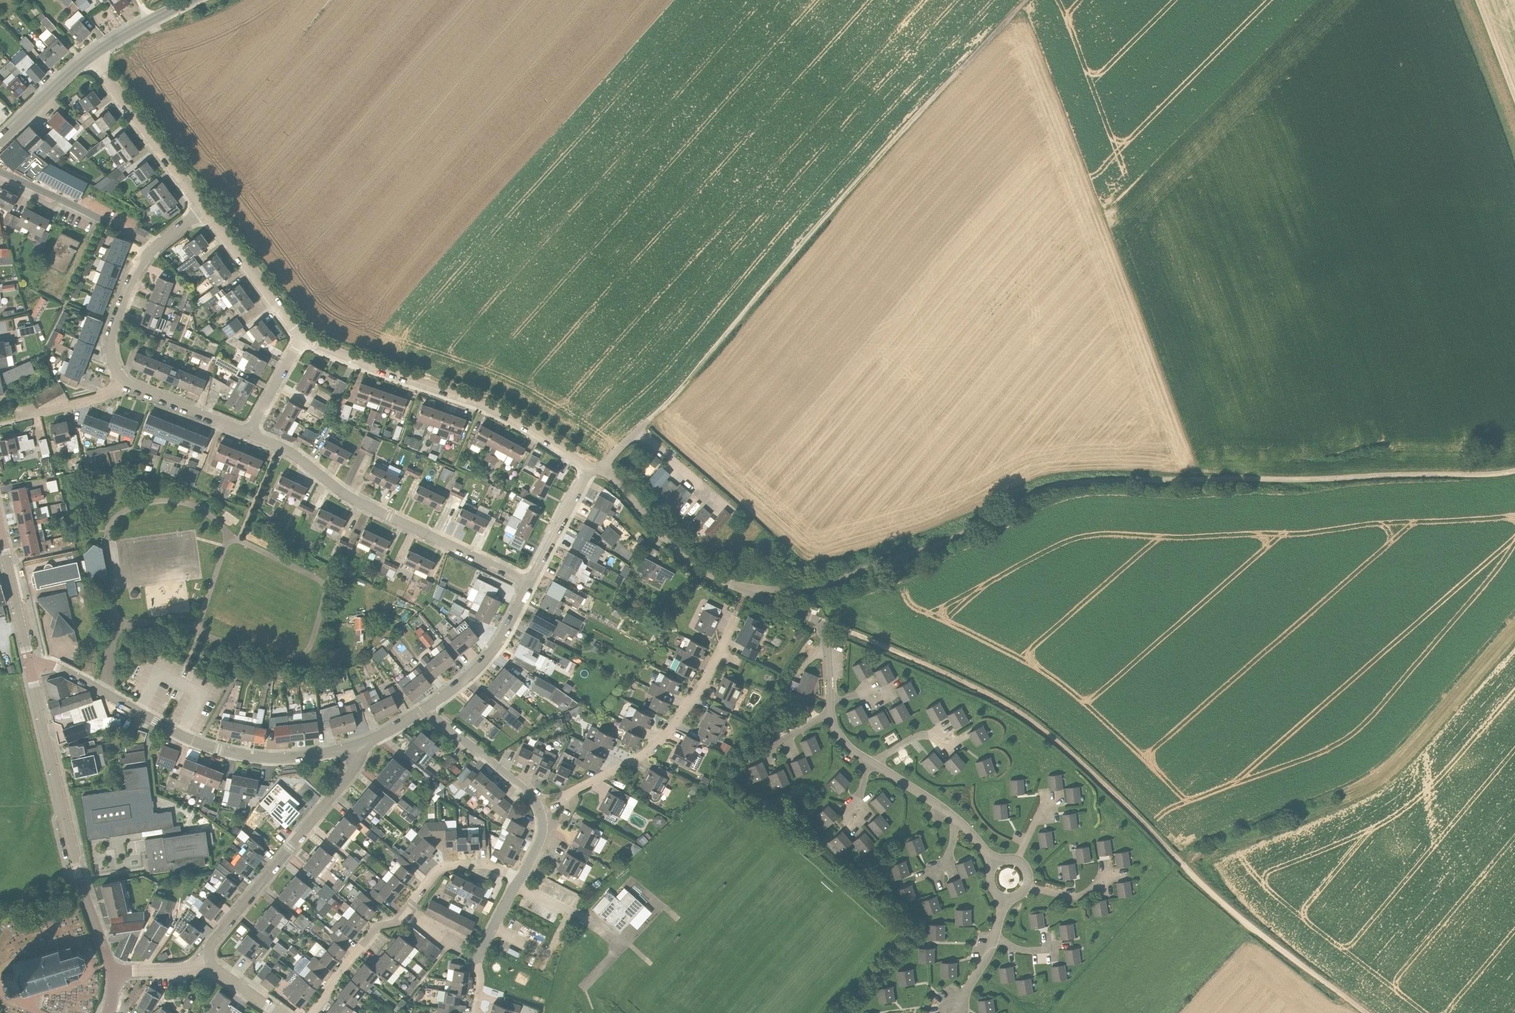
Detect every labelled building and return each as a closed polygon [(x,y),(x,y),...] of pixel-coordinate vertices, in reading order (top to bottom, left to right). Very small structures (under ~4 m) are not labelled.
[(74,2),(80,8),(82,11),(91,5),(87,0),(76,0),(74,2)] [(118,10),(130,2),(128,0),(111,0),(118,10)] [(91,32),(81,22),(86,18),(79,10),(66,22),(71,28),(69,29),(80,42),(91,32)] [(39,36),(48,46),(59,59),(68,50),(51,32),(56,28),(42,12),(37,17),(41,21),(41,22),(47,29),(39,36)] [(26,35),(20,40),(30,51),(36,45),(26,35)] [(50,67),(59,59),(48,46),(39,54),(50,67)] [(36,82),(45,74),(26,52),(20,58),(23,62),(22,62),(28,69),(26,71),(36,82)] [(7,85),(17,96),(27,87),(18,77),(22,73),(11,60),(5,65),(12,72),(3,80),(7,85)] [(88,111),(93,107),(101,101),(93,90),(80,100),(88,111)] [(54,127),(61,134),(65,138),(75,128),(77,130),(80,133),(82,131),(84,128),(81,125),(80,124),(76,120),(70,113),(67,116),(68,117),(66,118),(58,110),(48,121),(54,127)] [(88,111),(76,120),(80,124),(91,116),(88,111)] [(100,117),(94,121),(103,132),(108,128),(116,122),(108,111),(100,117)] [(80,124),(81,125),(84,128),(94,121),(91,116),(80,124)] [(30,125),(16,139),(30,152),(32,150),(33,151),(33,152),(43,159),(48,154),(55,162),(66,152),(47,134),(43,139),(30,125)] [(66,152),(69,149),(73,145),(72,144),(65,138),(61,134),(54,127),(47,134),(66,152)] [(116,137),(111,141),(118,151),(131,141),(124,131),(116,137)] [(8,147),(0,154),(0,156),(14,170),(32,181),(33,181),(35,177),(36,177),(47,183),(47,184),(47,183),(58,188),(57,189),(58,189),(68,194),(69,195),(69,194),(79,200),(84,191),(88,182),(50,162),(49,164),(43,159),(33,152),(33,151),(32,150),(30,152),(16,139),(8,147)] [(77,140),(72,144),(73,145),(69,149),(80,160),(84,155),(88,151),(77,140)] [(106,145),(102,140),(88,151),(84,155),(88,159),(106,145)] [(120,166),(125,163),(131,158),(139,152),(131,141),(118,151),(113,155),(114,155),(112,156),(120,166)] [(146,161),(133,171),(141,182),(154,172),(146,161)] [(118,167),(107,176),(112,180),(122,172),(118,167)] [(122,172),(112,180),(116,184),(126,177),(122,172)] [(162,182),(154,188),(149,192),(156,202),(169,192),(162,182)] [(10,211),(18,196),(4,189),(1,194),(0,193),(0,206),(10,211)] [(169,192),(156,202),(151,206),(154,210),(159,206),(164,212),(177,202),(169,192)] [(21,218),(14,215),(9,225),(20,231),(23,225),(30,229),(38,214),(26,208),(21,218)] [(8,212),(3,222),(9,225),(14,215),(8,212)] [(49,220),(38,214),(30,229),(36,233),(34,238),(38,240),(34,247),(41,251),(49,235),(43,232),(49,220)] [(138,225),(134,231),(146,237),(149,231),(138,225)] [(79,242),(61,233),(47,262),(65,271),(79,242)] [(183,247),(191,258),(177,268),(180,273),(197,261),(194,256),(195,255),(201,250),(209,244),(201,234),(183,247)] [(102,246),(105,238),(101,236),(97,243),(102,246)] [(111,249),(125,254),(129,243),(115,237),(111,249)] [(93,251),(98,254),(102,246),(97,243),(93,251)] [(11,256),(8,248),(0,248),(0,257),(11,256)] [(125,254),(111,249),(106,260),(120,266),(125,254)] [(197,261),(180,273),(184,279),(199,267),(207,277),(210,275),(224,264),(216,254),(208,260),(202,265),(201,265),(197,261)] [(86,266),(91,268),(94,261),(90,258),(86,266)] [(102,272),(116,278),(120,266),(106,260),(102,272)] [(224,264),(210,275),(217,285),(224,280),(231,274),(224,264)] [(87,276),(91,268),(86,266),(82,274),(87,276)] [(97,284),(111,289),(116,278),(102,272),(97,284)] [(154,288),(169,294),(173,282),(159,277),(154,288)] [(75,288),(80,290),(83,283),(79,280),(75,288)] [(9,290),(19,289),(18,283),(0,286),(0,291),(9,290)] [(93,296),(107,301),(111,289),(97,284),(93,296)] [(233,305),(247,295),(239,284),(231,290),(226,294),(223,288),(220,290),(203,303),(207,308),(221,298),(228,308),(232,305),(233,305)] [(200,298),(203,303),(220,290),(216,285),(214,287),(209,290),(199,298),(200,298)] [(76,298),(80,290),(75,288),(71,296),(76,298)] [(169,294),(154,288),(150,300),(164,306),(169,294)] [(247,295),(233,305),(240,315),(254,304),(247,295)] [(107,301),(93,296),(88,307),(102,313),(107,301)] [(183,309),(187,300),(182,299),(178,307),(183,309)] [(164,306),(150,300),(146,312),(160,317),(164,306)] [(60,318),(65,321),(68,313),(64,311),(60,318)] [(160,317),(146,312),(141,324),(155,329),(160,317)] [(176,314),(173,322),(178,324),(181,316),(176,314)] [(84,327),(98,333),(102,321),(88,316),(84,327)] [(65,321),(60,318),(56,326),(61,328),(65,321)] [(222,328),(226,333),(229,337),(231,336),(243,327),(236,318),(232,320),(222,328)] [(249,330),(256,337),(254,342),(251,346),(259,350),(261,344),(259,341),(263,337),(264,339),(265,338),(269,343),(275,338),(261,320),(253,326),(249,330)] [(18,329),(17,329),(18,336),(37,332),(34,326),(25,327),(18,329)] [(84,327),(79,339),(93,345),(98,333),(84,327)] [(238,339),(246,333),(247,332),(243,327),(231,336),(238,339)] [(50,338),(55,340),(59,332),(54,330),(50,338)] [(55,340),(60,343),(62,344),(64,341),(61,340),(64,335),(59,332),(55,340)] [(238,339),(231,336),(229,337),(225,341),(242,350),(245,343),(238,339)] [(51,348),(55,340),(50,338),(47,346),(51,348)] [(89,356),(93,345),(79,339),(75,351),(89,356)] [(9,366),(6,355),(18,353),(16,344),(12,345),(11,340),(0,342),(0,368),(9,366)] [(160,343),(155,341),(152,347),(158,349),(160,343)] [(246,350),(236,367),(240,368),(250,374),(252,370),(259,374),(266,362),(258,357),(252,353),(246,350)] [(75,351),(70,363),(84,368),(89,356),(75,351)] [(194,351),(192,356),(194,356),(201,359),(203,355),(194,351)] [(142,371),(148,357),(137,352),(131,366),(142,371)] [(203,355),(201,359),(209,363),(211,358),(203,355)] [(240,368),(236,367),(217,356),(215,363),(237,375),(240,368)] [(142,371),(154,376),(160,361),(148,357),(142,371)] [(3,372),(7,383),(35,371),(30,360),(3,372)] [(154,376),(166,380),(171,366),(160,361),(154,376)] [(80,380),(84,368),(70,363),(66,373),(60,370),(59,375),(61,381),(67,383),(70,376),(80,380)] [(303,376),(315,382),(322,369),(310,363),(303,376)] [(166,380),(177,385),(183,371),(171,366),(166,380)] [(209,392),(210,388),(212,377),(212,376),(197,370),(194,375),(195,375),(189,389),(201,394),(202,389),(209,392)] [(177,385),(189,389),(195,375),(194,375),(183,371),(177,385)] [(329,374),(326,379),(333,382),(336,377),(329,374)] [(315,382),(303,376),(296,388),(308,395),(315,382)] [(212,377),(210,388),(220,393),(221,391),(231,396),(227,403),(239,410),(247,396),(227,384),(212,377)] [(254,384),(241,377),(240,377),(238,382),(230,378),(227,384),(247,396),(254,384)] [(348,383),(340,379),(333,392),(341,397),(348,383)] [(60,395),(65,393),(59,382),(54,384),(60,395)] [(365,407),(368,400),(372,387),(360,383),(357,392),(356,396),(354,403),(365,407)] [(49,387),(55,398),(60,395),(54,384),(49,387)] [(43,390),(49,401),(55,398),(49,387),(43,390)] [(368,400),(374,403),(379,404),(384,391),(372,387),(368,400)] [(39,393),(44,404),(49,401),(43,390),(39,393)] [(396,395),(384,391),(379,404),(377,411),(375,418),(380,421),(385,406),(391,408),(396,395)] [(39,393),(33,396),(39,407),(44,404),(39,393)] [(396,395),(391,408),(397,410),(395,417),(401,419),(403,412),(404,409),(407,399),(396,395)] [(314,398),(310,404),(324,412),(328,406),(314,398)] [(282,413),(294,420),(301,407),(289,401),(282,413)] [(347,423),(352,407),(343,403),(339,415),(341,415),(339,420),(347,423)] [(326,413),(324,412),(310,404),(307,410),(323,419),(326,413)] [(422,422),(428,424),(433,408),(422,404),(419,414),(417,420),(414,427),(419,429),(422,422)] [(428,424),(434,426),(439,428),(444,412),(433,408),(428,424)] [(372,409),(367,424),(372,425),(373,422),(375,418),(377,411),(372,409)] [(439,443),(441,436),(447,438),(450,431),(455,416),(444,412),(439,428),(436,434),(434,441),(439,443)] [(120,432),(126,418),(114,413),(110,423),(108,428),(109,428),(120,432)] [(294,420),(282,413),(275,426),(287,432),(294,420)] [(87,415),(81,429),(93,434),(98,419),(87,415)] [(144,429),(155,434),(161,419),(149,415),(144,429)] [(466,419),(455,416),(450,431),(455,433),(453,441),(458,443),(461,435),(466,419)] [(126,418),(120,432),(132,437),(138,422),(126,418)] [(108,428),(110,423),(98,419),(93,434),(92,437),(93,440),(98,441),(99,436),(105,438),(109,428),(108,428)] [(173,424),(161,419),(155,434),(167,439),(173,424)] [(52,425),(56,442),(66,440),(69,451),(74,450),(73,448),(78,447),(75,435),(70,436),(66,421),(52,425)] [(372,425),(370,431),(378,435),(378,434),(380,428),(378,427),(379,424),(373,422),(372,425)] [(184,429),(173,424),(167,439),(178,443),(184,429)] [(392,441),(399,443),(404,427),(397,424),(392,441)] [(477,434),(471,443),(483,449),(486,443),(492,431),(481,425),(477,434)] [(196,433),(184,429),(178,443),(190,448),(196,433)] [(389,437),(391,432),(385,429),(383,435),(389,437)] [(297,438),(310,445),(317,433),(313,431),(311,435),(305,432),(304,433),(301,431),(297,438)] [(486,443),(492,446),(488,453),(488,452),(484,459),(490,462),(493,455),(497,449),(503,436),(492,431),(486,443)] [(208,438),(196,433),(190,448),(202,453),(208,438)] [(14,460),(21,459),(20,458),(19,451),(21,450),(35,447),(33,439),(29,439),(27,434),(22,435),(0,440),(3,455),(12,452),(14,460)] [(410,445),(414,437),(407,434),(404,443),(410,445)] [(339,446),(338,446),(340,441),(330,435),(327,440),(326,439),(320,451),(333,458),(339,446)] [(359,449),(366,453),(373,438),(366,435),(359,449)] [(503,436),(497,449),(508,455),(514,442),(503,436)] [(422,440),(414,437),(410,445),(410,447),(418,450),(422,440)] [(39,440),(43,456),(49,455),(48,453),(50,453),(46,438),(39,440)] [(373,438),(366,453),(372,456),(380,441),(373,438)] [(508,455),(513,457),(510,464),(515,467),(525,448),(514,442),(508,455)] [(211,465),(222,469),(225,462),(231,447),(220,443),(211,465)] [(339,446),(333,458),(346,465),(352,453),(339,446)] [(231,465),(225,479),(230,481),(241,452),(231,447),(225,462),(231,465)] [(241,452),(230,481),(233,483),(234,483),(240,468),(246,471),(252,456),(241,452)] [(530,458),(527,464),(535,468),(538,462),(540,457),(533,453),(530,458)] [(490,462),(494,464),(495,464),(498,458),(493,455),(490,462)] [(249,480),(254,482),(263,460),(252,456),(246,471),(252,473),(249,480)] [(460,467),(466,469),(469,460),(463,458),(460,467)] [(142,470),(143,467),(144,461),(137,459),(136,464),(135,466),(142,470)] [(373,465),(367,477),(381,483),(386,471),(388,466),(383,463),(382,465),(376,462),(374,465),(373,465)] [(659,464),(640,485),(653,496),(672,475),(659,464)] [(177,475),(179,467),(173,465),(171,473),(176,475),(177,475)] [(557,472),(546,466),(543,471),(539,479),(550,485),(557,472)] [(185,479),(191,481),(195,483),(200,471),(190,467),(185,479)] [(444,467),(439,478),(448,483),(454,472),(444,467)] [(422,473),(415,470),(412,475),(419,479),(422,473)] [(386,471),(381,484),(394,490),(400,478),(386,471)] [(281,475),(268,502),(274,505),(279,493),(281,490),(289,494),(294,481),(281,475)] [(510,488),(510,487),(513,480),(503,477),(501,485),(510,488)] [(57,479),(46,481),(48,488),(49,488),(50,493),(59,491),(57,479)] [(539,479),(532,492),(544,498),(550,485),(539,479)] [(227,487),(226,489),(224,494),(228,496),(231,489),(233,483),(230,481),(228,485),(227,487)] [(294,481),(289,494),(302,500),(308,488),(294,481)] [(456,481),(452,487),(459,491),(462,484),(456,481)] [(432,491),(419,484),(413,497),(426,503),(432,491)] [(26,486),(21,487),(11,490),(14,501),(42,494),(40,488),(27,490),(26,486)] [(450,493),(456,496),(459,491),(452,487),(450,493)] [(663,487),(656,496),(664,503),(672,494),(663,487)] [(523,488),(520,494),(525,497),(528,490),(523,488)] [(599,495),(593,506),(612,516),(612,517),(615,512),(610,508),(613,503),(613,502),(617,504),(620,501),(604,488),(600,495),(599,495)] [(677,490),(675,492),(675,491),(672,494),(664,503),(675,512),(691,493),(685,489),(681,493),(677,490)] [(439,509),(445,497),(432,491),(426,503),(439,509)] [(465,494),(459,491),(456,496),(463,499),(465,494)] [(42,494),(14,501),(16,511),(37,507),(36,500),(44,499),(44,494),(42,495),(42,494)] [(689,497),(675,515),(685,522),(699,505),(689,497)] [(488,520),(490,515),(486,513),(488,508),(480,504),(475,514),(475,513),(469,526),(482,532),(488,520)] [(587,517),(596,522),(601,524),(605,517),(610,520),(612,517),(612,516),(593,506),(587,517)] [(37,507),(16,511),(18,522),(48,516),(47,511),(43,512),(41,507),(37,507)] [(475,513),(462,507),(456,520),(469,526),(475,513)] [(521,520),(533,527),(540,514),(528,507),(521,520)] [(705,531),(713,537),(732,513),(724,507),(705,531)] [(320,508),(314,520),(320,523),(327,526),(333,514),(320,508)] [(514,513),(507,529),(515,532),(522,517),(514,513)] [(327,526),(341,532),(346,520),(333,514),(327,526)] [(704,522),(696,514),(687,524),(696,531),(704,522)] [(40,518),(19,522),(21,533),(36,530),(36,531),(42,530),(41,523),(49,521),(48,517),(40,518)] [(503,521),(496,518),(493,523),(500,526),(503,521)] [(526,539),(533,527),(521,520),(515,533),(509,544),(520,549),(525,539),(526,539)] [(590,536),(594,529),(584,523),(578,534),(597,544),(599,541),(590,536)] [(605,531),(616,541),(621,536),(609,526),(605,530),(605,531)] [(358,541),(359,541),(357,546),(368,551),(371,547),(372,547),(377,535),(364,529),(358,541)] [(36,530),(21,533),(23,544),(50,538),(50,535),(37,537),(36,531),(36,530)] [(612,546),(616,541),(605,531),(605,530),(600,535),(612,546)] [(578,534),(572,545),(591,555),(597,544),(578,534)] [(377,535),(372,547),(385,554),(391,541),(377,535)] [(641,535),(636,540),(640,545),(645,540),(641,535)] [(50,538),(23,544),(26,555),(38,553),(40,552),(47,550),(46,545),(52,543),(50,538)] [(338,544),(344,547),(346,542),(340,539),(338,544)] [(344,547),(351,550),(353,545),(346,542),(344,547)] [(94,545),(83,556),(89,577),(100,582),(108,575),(104,552),(94,545)] [(636,569),(642,573),(640,577),(647,580),(649,576),(661,583),(663,578),(667,569),(659,565),(659,566),(658,567),(654,565),(655,563),(653,562),(659,551),(649,546),(642,559),(637,556),(631,567),(636,569)] [(416,568),(422,556),(409,550),(403,562),(416,568)] [(579,566),(582,559),(569,552),(563,563),(582,573),(583,573),(585,569),(579,566)] [(87,571),(92,574),(92,573),(87,571),(85,560),(89,556),(85,560),(84,560),(81,561),(83,572),(86,571),(87,571)] [(422,556),(416,568),(429,574),(435,562),(422,556)] [(602,574),(606,567),(590,559),(586,565),(602,574)] [(391,563),(385,560),(380,571),(386,574),(391,563)] [(32,579),(33,584),(36,583),(37,589),(81,579),(77,561),(33,572),(34,573),(33,575),(32,577),(32,579)] [(385,576),(392,579),(398,566),(391,563),(386,574),(385,576)] [(557,574),(567,579),(570,573),(580,578),(579,580),(586,583),(589,576),(583,573),(582,573),(563,563),(557,574)] [(348,573),(351,567),(344,564),(341,570),(348,573)] [(432,582),(422,577),(418,584),(423,586),(421,589),(428,592),(432,582)] [(444,588),(447,582),(441,580),(439,585),(444,588)] [(550,587),(546,593),(559,600),(563,594),(574,600),(572,605),(578,609),(584,598),(566,588),(566,587),(553,580),(553,581),(552,584),(551,587),(549,586),(550,587)] [(480,605),(494,611),(500,600),(486,593),(489,588),(480,584),(477,589),(475,588),(473,592),(477,594),(476,595),(483,599),(480,605)] [(435,590),(432,596),(438,599),(441,593),(435,590)] [(66,591),(46,596),(37,598),(53,616),(52,621),(55,625),(52,635),(52,636),(68,632),(77,642),(77,641),(75,631),(66,591)] [(540,605),(559,616),(562,610),(559,608),(562,602),(559,601),(559,600),(546,593),(543,599),(542,599),(544,600),(542,603),(542,602),(540,605)] [(447,606),(452,608),(460,613),(465,605),(451,599),(447,606)] [(472,608),(469,613),(489,623),(494,611),(480,605),(474,601),(471,607),(472,608)] [(459,617),(461,614),(460,613),(452,608),(449,612),(459,617)] [(703,609),(699,618),(694,628),(711,636),(718,623),(717,622),(719,618),(720,618),(720,617),(703,609)] [(562,621),(578,630),(580,631),(583,627),(579,625),(582,621),(566,613),(562,621)] [(535,614),(529,625),(546,633),(548,630),(563,638),(566,631),(574,636),(577,630),(553,617),(550,623),(535,614)] [(361,635),(361,629),(366,629),(366,616),(354,617),(355,624),(355,629),(356,629),(355,635),(361,635)] [(736,641),(745,645),(741,653),(755,660),(759,650),(756,649),(765,629),(756,625),(758,621),(749,616),(741,634),(740,633),(736,641)] [(460,634),(469,646),(479,638),(465,621),(461,625),(465,629),(460,634)] [(453,627),(444,635),(459,654),(469,646),(460,634),(459,634),(453,627)] [(805,636),(800,628),(793,632),(798,640),(805,636)] [(396,634),(400,638),(406,633),(403,629),(396,634)] [(428,647),(432,644),(434,642),(426,631),(425,631),(423,629),(417,634),(419,636),(428,647)] [(541,649),(540,648),(542,643),(539,641),(539,639),(525,632),(519,643),(539,653),(541,649)] [(706,647),(690,639),(685,637),(679,647),(678,647),(675,652),(689,658),(691,653),(704,659),(703,658),(705,656),(706,656),(703,654),(706,647)] [(547,639),(544,644),(555,650),(558,645),(547,639)] [(391,641),(385,647),(388,650),(394,645),(391,641)] [(441,643),(437,647),(432,651),(435,656),(445,668),(455,660),(441,643)] [(533,664),(539,653),(519,643),(514,653),(533,664)] [(373,654),(379,661),(389,653),(383,646),(373,654)] [(675,670),(675,671),(691,678),(696,668),(687,663),(689,658),(675,652),(673,657),(674,658),(670,667),(675,670)] [(426,656),(421,659),(435,676),(445,668),(435,656),(430,661),(426,656)] [(559,662),(567,666),(570,660),(562,656),(559,662)] [(570,660),(567,666),(565,670),(572,673),(577,664),(570,660)] [(853,666),(860,680),(871,674),(863,660),(853,666)] [(525,661),(523,665),(532,670),(534,667),(525,661)] [(885,666),(875,671),(882,685),(893,680),(885,666)] [(412,680),(422,692),(432,684),(418,667),(413,671),(417,676),(412,680)] [(504,667),(496,677),(509,687),(516,693),(524,683),(517,677),(504,667)] [(809,695),(817,676),(804,671),(797,691),(809,695)] [(652,682),(650,687),(663,693),(665,689),(678,695),(679,694),(678,694),(679,691),(680,691),(677,689),(680,682),(664,675),(659,672),(654,683),(652,682)] [(333,685),(345,681),(342,673),(331,677),(333,685)] [(77,684),(61,676),(47,680),(52,700),(48,701),(52,714),(61,712),(69,709),(89,702),(93,701),(90,691),(80,694),(77,684)] [(715,694),(735,703),(742,687),(734,684),(735,681),(724,676),(715,694)] [(500,697),(504,692),(511,698),(516,693),(509,687),(496,677),(488,687),(500,697)] [(260,703),(259,703),(257,717),(253,740),(264,743),(267,728),(261,727),(265,709),(262,709),(263,705),(264,705),(269,680),(264,679),(260,703)] [(402,680),(398,683),(412,700),(422,692),(412,680),(406,685),(402,680)] [(541,688),(531,680),(527,685),(537,693),(541,688)] [(568,695),(573,687),(566,682),(561,690),(568,695)] [(915,696),(907,682),(897,688),(904,702),(915,696)] [(381,701),(387,714),(398,709),(392,696),(396,694),(392,686),(384,690),(387,697),(381,701)] [(663,693),(650,687),(647,692),(654,695),(649,706),(665,714),(670,703),(661,698),(663,693)] [(468,703),(480,713),(488,703),(476,693),(468,703)] [(808,697),(797,693),(793,702),(805,707),(808,697)] [(366,708),(370,707),(376,719),(387,714),(381,701),(374,704),(370,696),(362,700),(366,708)] [(75,725),(72,726),(63,730),(68,742),(69,741),(89,734),(85,724),(108,718),(102,700),(94,703),(93,701),(89,702),(69,709),(75,725)] [(241,738),(253,740),(257,717),(259,703),(256,702),(253,717),(246,716),(241,738)] [(235,714),(230,736),(241,738),(246,716),(239,715),(241,703),(237,703),(235,714)] [(338,707),(341,716),(345,730),(357,727),(353,712),(357,711),(354,703),(345,706),(345,705),(338,707)] [(485,717),(480,713),(468,703),(459,713),(472,723),(477,727),(485,717)] [(908,717),(900,703),(890,709),(897,723),(908,717)] [(926,709),(934,723),(944,717),(937,703),(926,709)] [(574,715),(585,710),(582,704),(571,709),(574,715)] [(717,732),(727,711),(713,704),(710,710),(708,709),(700,725),(702,726),(698,734),(715,742),(719,733),(717,732)] [(303,718),(293,719),(291,705),(287,706),(287,708),(287,709),(288,719),(289,725),(290,740),(305,738),(303,718)] [(868,719),(860,705),(849,711),(857,724),(868,719)] [(511,706),(507,710),(517,718),(521,714),(511,706)] [(624,716),(622,722),(635,728),(638,723),(650,729),(650,728),(651,725),(652,726),(652,725),(649,723),(652,716),(636,709),(631,720),(624,716)] [(958,709),(948,714),(956,728),(966,722),(958,709)] [(345,730),(341,716),(334,718),(331,710),(323,712),(325,721),(329,720),(333,734),(345,730)] [(503,715),(513,723),(517,718),(507,710),(503,715)] [(871,716),(871,717),(879,730),(889,724),(882,710),(871,716)] [(303,718),(305,738),(319,736),(316,711),(302,713),(303,718)] [(230,736),(235,714),(230,713),(230,721),(222,719),(219,734),(230,736)] [(559,726),(564,725),(563,718),(555,719),(556,724),(559,726)] [(635,728),(622,722),(619,727),(626,730),(621,740),(637,748),(642,737),(633,733),(635,728)] [(290,740),(289,725),(284,725),(275,726),(276,741),(290,740)] [(495,725),(487,735),(491,739),(500,729),(495,725)] [(614,737),(598,730),(592,726),(584,742),(597,749),(600,743),(613,750),(614,746),(611,744),(614,737)] [(987,739),(980,726),(969,732),(977,745),(987,739)] [(139,730),(133,745),(144,743),(147,733),(139,730)] [(434,741),(422,731),(413,741),(431,755),(438,746),(433,743),(434,741)] [(693,752),(698,740),(686,735),(679,749),(676,748),(670,759),(689,768),(696,753),(693,752)] [(818,751),(811,736),(800,741),(807,756),(818,751)] [(94,740),(70,745),(72,758),(103,752),(120,747),(119,740),(96,745),(94,740)] [(414,766),(422,772),(425,768),(425,767),(433,757),(431,755),(413,741),(405,752),(417,761),(414,766)] [(529,758),(534,760),(540,748),(535,745),(534,747),(523,742),(521,746),(514,762),(525,767),(529,758)] [(583,748),(578,758),(599,769),(604,758),(595,753),(597,749),(584,742),(581,747),(583,748)] [(125,746),(126,753),(118,754),(120,765),(146,760),(144,750),(144,744),(144,743),(133,745),(125,746)] [(723,749),(727,752),(731,746),(727,743),(723,749)] [(179,751),(171,749),(163,746),(156,763),(165,766),(173,769),(179,751)] [(541,747),(540,748),(534,760),(539,763),(533,775),(534,775),(537,776),(536,777),(537,777),(538,774),(545,777),(553,762),(556,754),(541,747)] [(103,752),(72,758),(76,776),(86,774),(98,772),(97,766),(105,764),(103,752)] [(943,764),(933,752),(923,760),(934,772),(943,764)] [(965,765),(955,753),(946,761),(956,773),(965,765)] [(450,755),(443,762),(442,765),(446,769),(455,759),(450,755)] [(402,781),(410,771),(393,757),(385,768),(402,781)] [(809,772),(802,757),(791,762),(797,776),(809,772)] [(175,787),(187,791),(198,763),(186,758),(180,772),(182,773),(181,778),(182,779),(181,780),(178,779),(176,784),(169,781),(165,790),(173,793),(175,787)] [(577,758),(574,762),(588,769),(590,764),(578,758),(577,758)] [(987,758),(981,760),(976,762),(981,776),(992,772),(989,762),(987,758)] [(757,781),(767,776),(761,761),(750,766),(757,781)] [(187,791),(200,797),(211,768),(198,763),(187,791)] [(449,769),(456,775),(460,770),(453,764),(449,769)] [(89,839),(162,828),(163,834),(175,832),(171,811),(154,813),(147,765),(124,769),(126,788),(96,793),(83,795),(87,824),(89,839)] [(571,770),(560,765),(553,780),(563,786),(571,770)] [(200,797),(206,799),(205,801),(212,803),(212,801),(213,801),(216,793),(212,791),(214,786),(218,787),(224,773),(211,768),(200,797)] [(402,781),(385,768),(377,778),(389,788),(395,793),(404,783),(402,781)] [(435,783),(427,776),(416,768),(412,773),(421,780),(431,788),(435,783)] [(640,786),(651,792),(650,796),(651,798),(652,799),(654,801),(656,801),(658,800),(660,798),(662,794),(661,794),(669,779),(650,768),(640,786)] [(788,783),(782,769),(771,774),(777,788),(788,783)] [(467,786),(464,789),(472,796),(474,794),(475,794),(478,790),(491,775),(488,772),(485,775),(480,770),(477,774),(472,770),(462,782),(467,786)] [(427,776),(435,783),(438,780),(439,779),(430,772),(427,776)] [(830,781),(841,792),(850,783),(839,772),(830,781)] [(1060,774),(1048,776),(1050,790),(1062,789),(1060,774)] [(230,790),(227,804),(239,807),(243,792),(246,777),(233,775),(230,790)] [(491,775),(478,790),(475,794),(479,797),(482,793),(487,797),(497,785),(492,781),(495,778),(491,775)] [(243,792),(239,807),(246,808),(247,801),(249,801),(250,799),(251,795),(255,795),(258,780),(246,777),(243,792)] [(710,780),(703,777),(699,784),(706,787),(710,780)] [(1023,794),(1022,779),(1010,780),(1011,795),(1023,794)] [(292,798),(293,797),(292,797),(289,794),(289,793),(288,794),(285,791),(286,791),(285,790),(285,791),(282,788),(282,787),(279,784),(278,783),(260,803),(272,813),(279,804),(283,808),(292,798)] [(488,804),(497,812),(507,801),(502,797),(508,790),(504,787),(502,790),(497,785),(487,797),(491,800),(488,804)] [(695,786),(692,793),(698,795),(701,789),(695,786)] [(1066,788),(1068,803),(1081,801),(1079,786),(1066,788)] [(361,797),(373,807),(381,797),(369,787),(361,797)] [(619,817),(628,801),(608,791),(599,809),(610,815),(611,812),(619,817)] [(890,805),(880,793),(871,801),(881,813),(890,805)] [(373,807),(361,797),(352,807),(365,817),(373,807)] [(275,816),(270,821),(279,829),(284,824),(285,825),(298,811),(294,807),(298,802),(297,802),(292,798),(283,808),(279,804),(272,813),(275,816)] [(409,811),(413,807),(402,798),(398,803),(409,812),(409,811)] [(497,812),(502,816),(511,805),(507,801),(497,812)] [(1007,818),(1005,803),(993,804),(995,819),(1007,818)] [(261,813),(265,808),(260,804),(256,809),(261,813)] [(414,805),(413,807),(409,811),(415,816),(420,810),(414,805)] [(818,813),(829,825),(838,816),(827,805),(818,813)] [(513,806),(510,811),(523,818),(526,813),(513,806)] [(523,818),(510,811),(507,816),(511,818),(506,828),(523,838),(525,834),(522,832),(525,826),(520,824),(523,818)] [(409,812),(405,818),(411,823),(415,817),(412,815),(409,812)] [(1065,829),(1075,828),(1077,827),(1076,812),(1063,814),(1065,829)] [(888,828),(877,816),(868,823),(879,835),(888,828)] [(348,836),(356,826),(345,817),(337,826),(348,836)] [(426,822),(411,841),(412,842),(432,858),(435,854),(432,852),(436,847),(429,842),(433,837),(426,822)] [(438,822),(426,822),(433,837),(439,837),(438,822)] [(441,822),(438,822),(439,837),(445,836),(446,846),(452,846),(453,850),(457,849),(456,833),(457,833),(457,830),(446,831),(445,822),(441,822)] [(593,831),(594,828),(583,822),(574,840),(593,850),(601,836),(593,831)] [(381,838),(385,834),(374,824),(370,829),(379,837),(381,838)] [(231,831),(236,835),(241,830),(235,826),(231,831)] [(328,837),(340,846),(348,836),(337,826),(328,837)] [(246,840),(250,834),(244,828),(239,834),(246,840)] [(469,853),(468,833),(468,828),(462,828),(463,833),(456,834),(457,849),(457,850),(464,849),(464,853),(469,853)] [(479,833),(468,833),(469,853),(474,853),(473,849),(486,848),(485,828),(479,828),(479,833)] [(370,829),(366,834),(375,842),(379,837),(370,829)] [(163,837),(157,838),(145,839),(146,844),(147,854),(148,858),(150,873),(206,864),(204,856),(209,855),(209,856),(210,855),(206,830),(205,830),(200,831),(164,837),(164,836),(163,836),(163,837)] [(500,838),(504,841),(521,850),(524,845),(520,843),(523,838),(510,831),(507,836),(503,833),(500,838)] [(851,843),(841,831),(832,839),(842,851),(851,843)] [(1041,847),(1052,845),(1050,831),(1038,832),(1041,847)] [(874,845),(863,832),(854,840),(865,852),(874,845)] [(644,833),(636,840),(641,846),(649,839),(644,833)] [(243,856),(242,856),(254,866),(263,856),(259,853),(263,847),(262,846),(258,843),(250,836),(245,842),(250,846),(245,853),(243,856)] [(263,837),(258,843),(262,846),(267,840),(263,837)] [(917,837),(906,842),(911,856),(923,851),(917,837)] [(499,850),(495,848),(492,854),(510,864),(513,865),(514,865),(516,859),(513,858),(516,852),(519,854),(521,850),(504,841),(499,850)] [(1109,856),(1109,841),(1097,841),(1097,856),(1109,856)] [(231,846),(243,856),(245,853),(233,843),(232,842),(229,845),(231,846)] [(401,856),(413,865),(416,860),(421,864),(426,859),(428,862),(432,858),(412,842),(401,856)] [(332,856),(320,846),(312,856),(328,869),(336,859),(332,856)] [(1088,846),(1076,848),(1078,863),(1090,861),(1088,846)] [(1129,866),(1127,851),(1115,853),(1117,868),(1129,866)] [(368,852),(363,857),(367,861),(372,855),(368,852)] [(557,870),(569,876),(570,874),(578,878),(586,863),(567,852),(557,870)] [(350,854),(346,859),(355,867),(359,862),(350,854)] [(396,860),(397,861),(390,870),(394,873),(406,883),(414,874),(409,870),(413,865),(401,856),(400,855),(396,860)] [(254,866),(242,856),(234,866),(225,859),(221,864),(231,872),(235,867),(246,876),(254,866)] [(328,869),(312,856),(304,866),(316,876),(320,879),(328,869)] [(346,859),(342,864),(347,868),(352,871),(355,867),(346,859)] [(968,859),(957,864),(962,878),(973,874),(968,859)] [(902,861),(891,865),(896,879),(907,876),(902,861)] [(222,882),(217,888),(228,898),(238,886),(227,877),(231,872),(221,864),(220,863),(212,874),(222,882)] [(1076,878),(1074,863),(1062,865),(1064,879),(1076,878)] [(386,883),(398,893),(406,883),(394,873),(394,874),(390,871),(387,875),(390,878),(386,883)] [(453,873),(444,891),(454,897),(457,892),(464,878),(453,873)] [(300,895),(308,885),(296,876),(288,886),(300,895)] [(339,878),(331,888),(335,891),(343,882),(339,878)] [(381,878),(369,893),(381,903),(385,898),(390,902),(398,893),(386,883),(381,878)] [(464,878),(457,892),(468,898),(474,884),(464,878)] [(596,888),(602,884),(598,879),(592,884),(596,888)] [(946,883),(952,897),(963,893),(958,879),(946,883)] [(102,885),(105,898),(109,916),(110,916),(110,918),(111,924),(111,925),(112,925),(144,921),(143,912),(128,913),(127,911),(132,911),(128,897),(130,897),(128,890),(127,890),(125,880),(121,881),(112,883),(102,885)] [(1129,881),(1117,883),(1119,897),(1129,896),(1131,895),(1130,891),(1129,881)] [(335,891),(331,888),(326,883),(321,888),(331,896),(335,891)] [(479,903),(475,909),(481,912),(488,898),(483,895),(485,890),(474,884),(468,898),(479,903)] [(909,885),(897,889),(902,904),(914,899),(909,885)] [(280,896),(291,906),(300,895),(288,886),(280,896)] [(317,893),(327,901),(331,896),(321,888),(317,893)] [(615,896),(613,898),(610,901),(604,896),(592,909),(604,919),(620,933),(644,906),(628,891),(623,896),(620,893),(616,897),(615,896)] [(362,892),(350,905),(367,920),(369,920),(376,910),(371,906),(375,902),(362,892)] [(175,901),(156,895),(152,906),(157,907),(155,918),(150,925),(146,922),(144,923),(141,931),(158,942),(168,926),(167,926),(167,927),(163,925),(168,918),(169,918),(175,901)] [(196,915),(199,918),(203,913),(211,919),(220,907),(207,896),(202,902),(203,903),(198,909),(193,904),(189,909),(196,915)] [(327,901),(327,902),(331,905),(335,900),(331,896),(327,901)] [(933,896),(922,900),(927,915),(938,911),(933,896)] [(424,913),(430,916),(437,902),(431,899),(424,913)] [(1107,914),(1105,899),(1093,901),(1095,916),(1107,914)] [(430,916),(435,919),(443,905),(437,902),(430,916)] [(264,915),(281,929),(289,919),(272,905),(264,915)] [(351,907),(343,916),(347,919),(359,929),(367,920),(350,905),(350,906),(351,907)] [(435,919),(441,922),(448,908),(443,905),(435,919)] [(441,922),(446,924),(453,910),(448,908),(441,922)] [(180,933),(180,934),(191,943),(200,932),(189,923),(196,915),(189,909),(180,923),(175,929),(180,933)] [(968,909),(956,909),(956,924),(968,924),(968,909)] [(446,924),(452,927),(459,913),(453,910),(446,924)] [(1042,912),(1030,914),(1032,929),(1044,927),(1042,912)] [(307,926),(311,921),(301,913),(297,918),(307,926)] [(452,927),(458,930),(465,916),(459,913),(452,927)] [(269,944),(273,940),(281,929),(264,915),(256,925),(261,930),(258,935),(269,944)] [(347,919),(343,916),(339,921),(337,920),(330,928),(334,931),(346,941),(349,937),(352,939),(359,929),(347,919)] [(458,930),(463,933),(471,919),(465,916),(458,930)] [(297,918),(294,923),(303,931),(307,926),(297,918)] [(471,919),(463,933),(469,936),(476,922),(471,919)] [(133,939),(135,932),(139,932),(141,931),(144,923),(144,921),(112,925),(111,930),(110,930),(109,939),(110,941),(120,940),(115,954),(124,959),(125,959),(124,958),(133,939)] [(1060,925),(1062,940),(1074,938),(1072,923),(1060,925)] [(942,924),(930,924),(930,939),(942,939),(942,924)] [(332,931),(325,926),(322,930),(327,934),(329,935),(332,931)] [(402,937),(407,941),(416,930),(411,926),(402,937)] [(469,935),(476,938),(480,930),(474,927),(469,935)] [(407,941),(412,945),(421,934),(416,930),(407,941)] [(334,940),(327,950),(339,959),(347,950),(342,946),(346,941),(334,931),(329,936),(334,940)] [(399,935),(392,943),(407,955),(414,946),(412,945),(407,941),(402,937),(399,934),(399,935)] [(412,945),(414,946),(417,949),(426,938),(421,934),(412,945)] [(255,961),(265,948),(248,935),(238,947),(245,953),(246,952),(254,959),(254,960),(255,961)] [(148,956),(154,946),(142,938),(135,948),(148,956)] [(422,953),(431,941),(426,938),(417,949),(422,953)] [(431,941),(422,953),(427,957),(436,945),(431,941)] [(287,950),(277,942),(273,947),(283,956),(287,950)] [(407,955),(392,943),(385,951),(400,963),(407,955)] [(30,994),(30,992),(35,991),(35,993),(37,992),(36,990),(45,988),(46,990),(48,989),(47,987),(56,985),(56,987),(58,986),(58,984),(67,981),(67,983),(69,983),(69,981),(70,980),(76,978),(78,977),(80,978),(81,977),(79,976),(79,975),(81,975),(82,974),(81,974),(82,972),(83,972),(83,971),(82,968),(83,970),(85,968),(84,967),(86,963),(88,963),(88,961),(86,961),(85,956),(86,955),(85,953),(83,955),(79,952),(79,950),(77,950),(77,952),(73,954),(72,952),(72,951),(71,951),(71,948),(71,946),(70,945),(69,947),(61,949),(59,949),(58,947),(57,948),(57,950),(48,952),(48,950),(46,951),(46,953),(37,955),(37,954),(35,954),(36,956),(27,959),(26,957),(24,957),(25,959),(16,962),(15,960),(13,961),(14,962),(13,963),(14,963),(12,964),(12,966),(14,965),(15,966),(16,970),(16,971),(5,974),(1,973),(0,975),(4,977),(5,980),(6,979),(7,980),(8,984),(7,984),(6,985),(7,988),(5,991),(7,993),(9,989),(12,988),(13,993),(19,991),(18,986),(21,986),(21,987),(22,987),(23,990),(22,990),(22,991),(23,992),(20,993),(21,994),(23,994),(24,996),(26,996),(26,995),(30,994)] [(427,957),(433,962),(442,951),(436,945),(427,957)] [(310,960),(322,970),(326,965),(331,969),(339,959),(327,950),(322,946),(310,960)] [(288,952),(294,957),(298,952),(292,947),(288,952)] [(931,948),(919,948),(919,963),(931,963),(931,948)] [(1066,950),(1068,964),(1081,963),(1079,948),(1066,950)] [(400,963),(385,951),(379,960),(393,972),(400,963)] [(299,975),(315,988),(323,979),(318,975),(322,970),(310,960),(299,975)] [(379,960),(372,968),(379,974),(379,975),(386,981),(393,972),(379,960)] [(372,982),(379,975),(379,974),(372,968),(365,962),(364,963),(358,971),(372,982)] [(453,980),(472,983),(472,978),(469,978),(470,971),(464,970),(465,964),(451,962),(450,969),(455,969),(453,980)] [(954,962),(942,962),(942,977),(954,977),(954,962)] [(257,976),(263,980),(271,971),(273,969),(266,964),(257,976)] [(1054,981),(1066,979),(1064,965),(1052,966),(1054,981)] [(1002,983),(1014,981),(1012,966),(1000,968),(1002,983)] [(422,977),(427,971),(423,968),(419,974),(422,977)] [(910,969),(898,971),(900,986),(912,984),(910,969)] [(266,987),(275,975),(271,971),(263,980),(261,983),(266,987)] [(358,971),(351,979),(366,991),(372,982),(358,971)] [(266,987),(271,991),(281,979),(275,975),(266,987)] [(291,984),(308,998),(315,988),(299,975),(291,984)] [(1020,995),(1032,993),(1030,978),(1018,980),(1020,995)] [(351,979),(344,988),(359,999),(366,991),(351,979)] [(465,993),(466,994),(467,987),(471,988),(472,983),(453,980),(447,979),(446,985),(452,986),(451,991),(465,993)] [(308,998),(291,984),(283,993),(300,1007),(308,998)] [(413,988),(410,985),(405,990),(409,993),(413,988)] [(149,986),(138,1007),(149,1012),(150,1012),(161,993),(149,986)] [(890,986),(878,988),(880,1003),(892,1001),(890,986)] [(337,996),(339,997),(352,1008),(352,1007),(359,999),(344,988),(337,996),(337,995),(337,996)] [(444,990),(439,990),(438,1000),(443,1001),(443,1002),(439,1002),(438,1008),(453,1010),(454,1003),(459,1004),(460,998),(464,998),(465,993),(451,991),(444,990)] [(227,1004),(231,999),(219,991),(211,1003),(214,1004),(208,1012),(230,1012),(233,1008),(227,1004)] [(339,997),(332,1006),(341,1012),(351,1012),(354,1009),(352,1007),(352,1008),(339,997)] [(193,1002),(193,1001),(188,998),(187,998),(188,998),(184,1005),(183,1004),(183,1005),(188,1008),(189,1008),(188,1008),(192,1001),(193,1002)] [(990,998),(978,1000),(980,1012),(992,1012),(990,998)] [(521,1006),(507,1001),(505,1007),(494,1003),(490,1012),(518,1012),(521,1006)] [(402,1006),(398,1003),(394,1009),(398,1012),(402,1006)]
